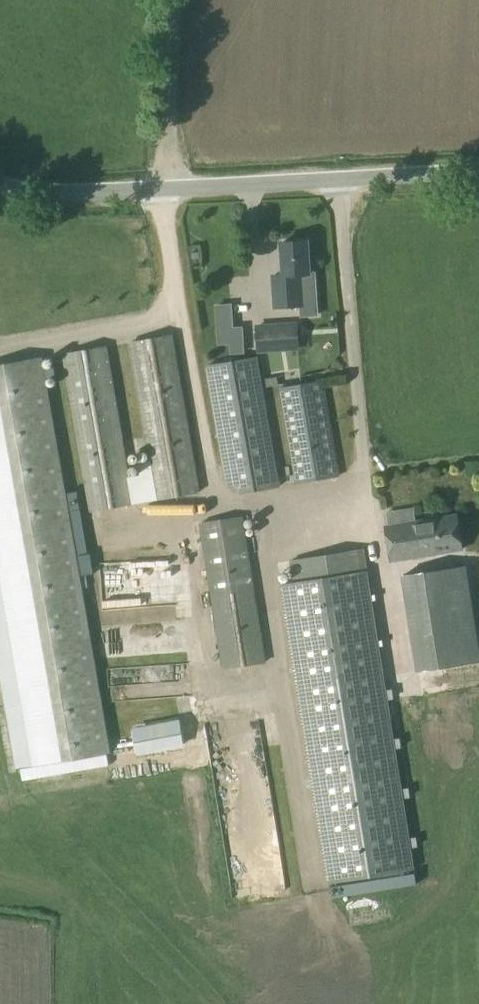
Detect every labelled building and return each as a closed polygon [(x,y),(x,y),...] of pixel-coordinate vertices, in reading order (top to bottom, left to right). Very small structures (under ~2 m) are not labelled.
[(282,273),(275,274),(277,307),(301,305),(300,291),(315,290),(314,273),(309,273),(307,241),(281,242),(282,273)] [(223,302),(224,330),(237,330),(236,301),(223,302)] [(297,323),(256,326),(258,351),(299,349),(297,323)] [(173,336),(131,343),(158,500),(200,492),(173,336)] [(107,347),(65,355),(92,511),(134,504),(107,347)] [(0,365),(0,559),(37,766),(110,753),(40,357),(0,365)] [(257,358),(207,367),(229,487),(240,485),(242,493),(280,486),(257,358)] [(323,381),(280,388),(297,483),(340,475),(323,381)] [(77,493),(67,495),(70,508),(79,507),(77,493)] [(457,514),(386,526),(392,561),(463,549),(457,514)] [(243,517),(201,523),(224,668),(266,662),(243,517)] [(296,583),(283,585),(332,883),(417,869),(364,549),(292,561),(296,583)] [(89,554),(78,556),(82,576),(93,574),(89,554)] [(428,558),(392,563),(407,654),(413,653),(434,650),(443,648),(428,558)] [(179,606),(130,608),(131,638),(180,636),(179,606)] [(472,657),(472,638),(454,637),(453,657),(472,657)] [(142,641),(142,652),(106,654),(107,669),(180,666),(179,640),(142,641)] [(434,650),(413,653),(415,663),(436,660),(434,650)]
